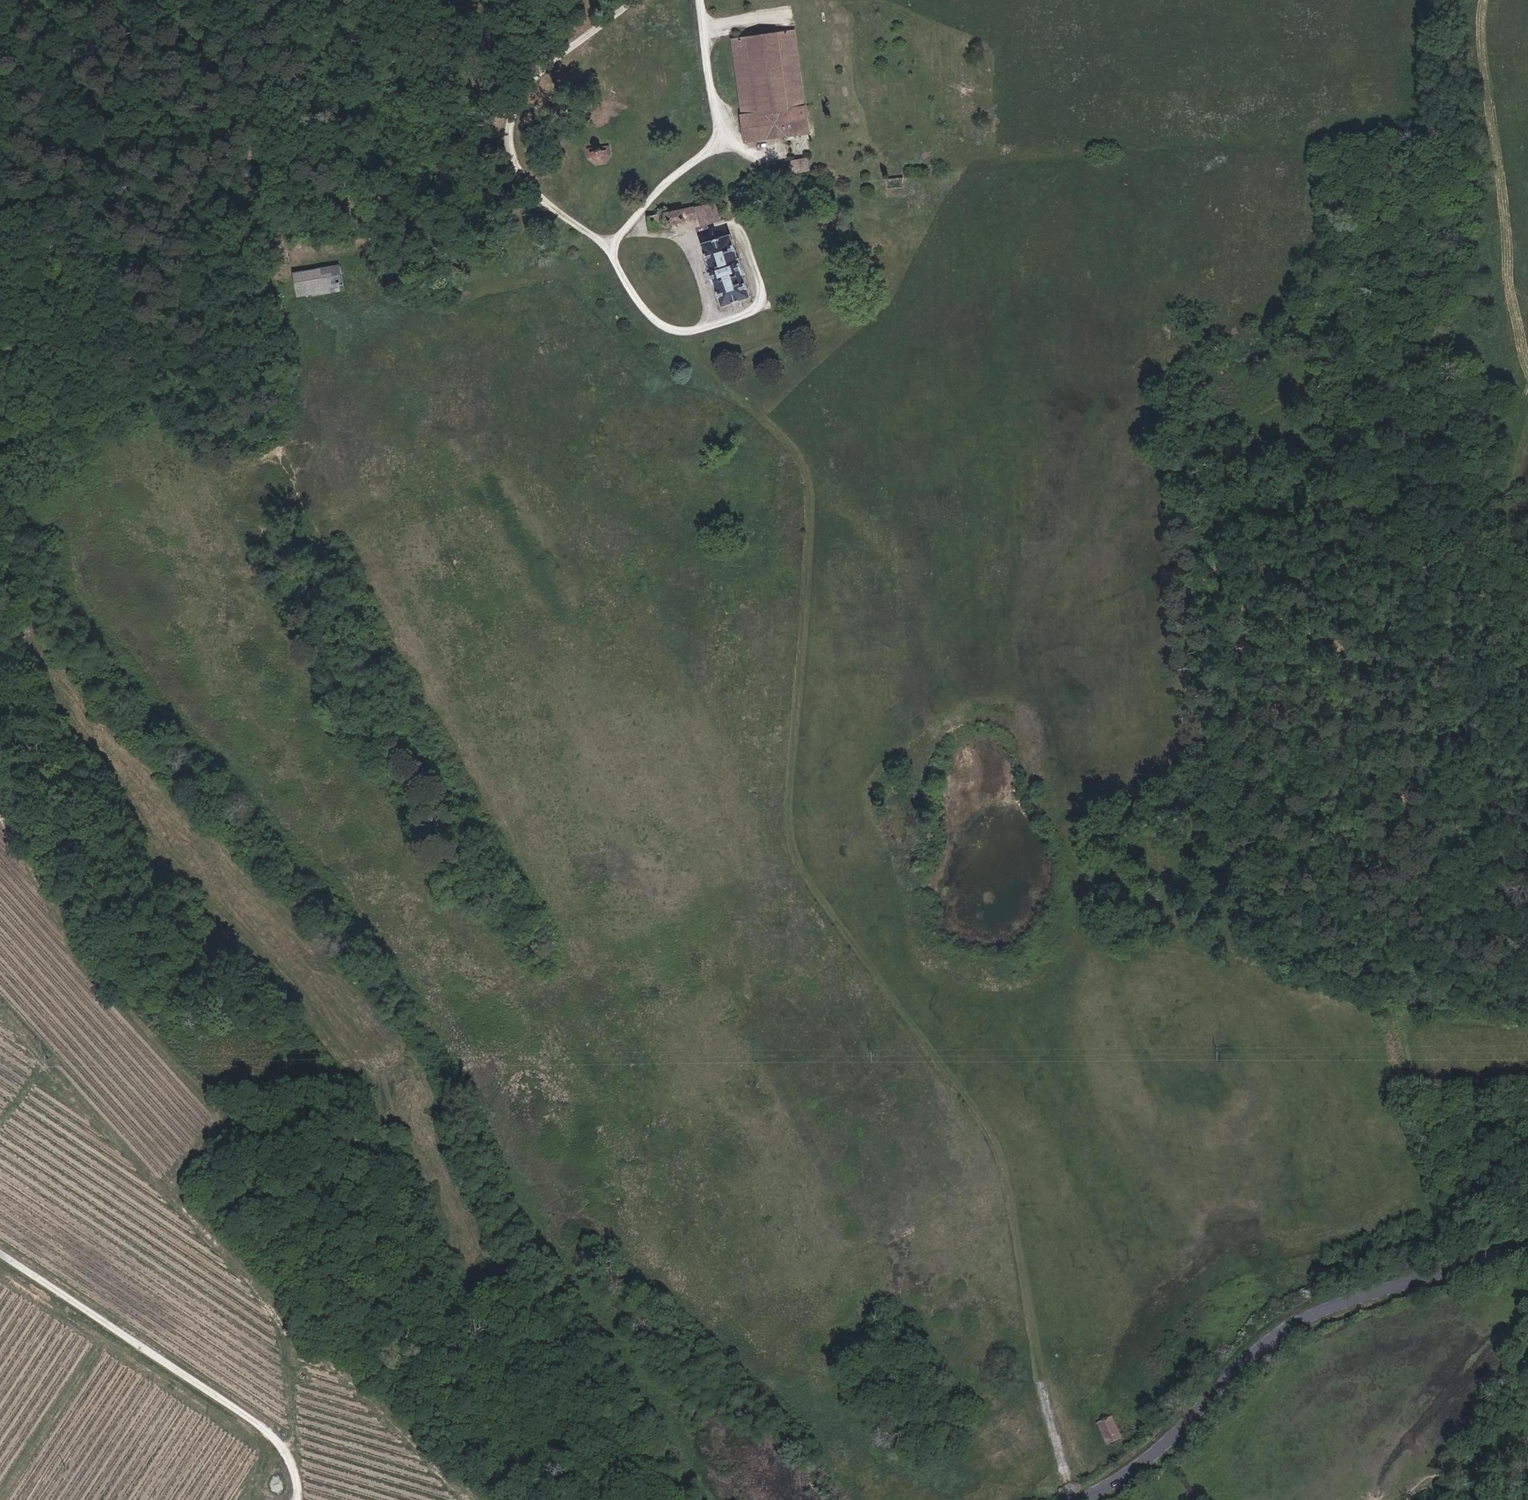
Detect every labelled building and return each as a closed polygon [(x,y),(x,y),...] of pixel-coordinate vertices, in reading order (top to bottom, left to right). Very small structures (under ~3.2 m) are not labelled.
[(809,133),(795,30),(733,39),(747,141),(809,133)] [(610,156),(609,146),(588,149),(589,158),(595,163),(605,162),(610,156)] [(809,169),(807,159),(792,161),(794,172),(809,169)] [(721,222),(717,202),(659,214),(661,227),(698,219),(700,227),(721,222)] [(661,227),(659,214),(649,216),(652,229),(661,227)] [(751,297),(731,235),(703,244),(722,306),(751,297)] [(342,289),(338,266),(297,274),(301,296),(342,289)] [(369,1099),(364,1087),(357,1090),(362,1102),(369,1099)] [(1121,1439),(1112,1417),(1097,1424),(1107,1445),(1121,1439)]
